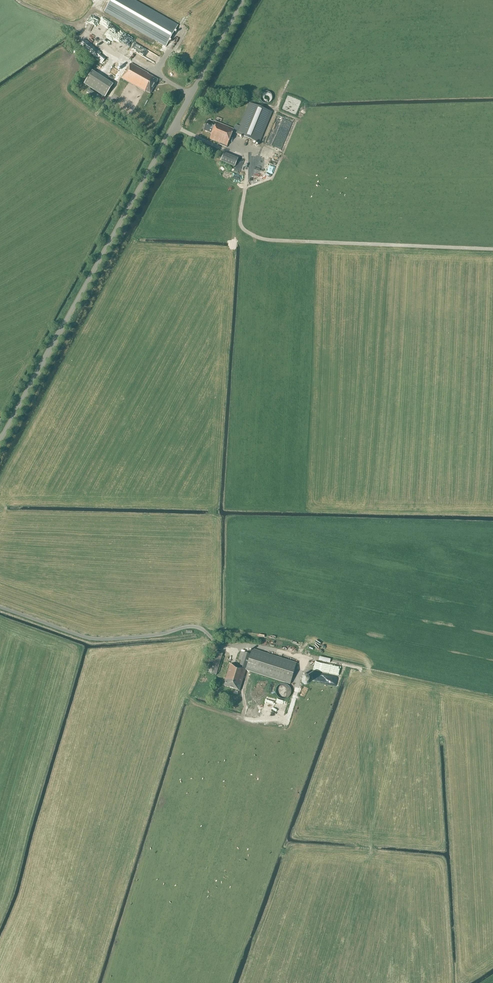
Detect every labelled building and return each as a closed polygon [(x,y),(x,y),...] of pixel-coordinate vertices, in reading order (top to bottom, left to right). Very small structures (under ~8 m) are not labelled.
[(104,12),(165,47),(178,25),(133,0),(111,0),(104,12)] [(89,23),(117,37),(122,26),(94,13),(89,23)] [(99,55),(101,53),(85,40),(80,45),(97,59),(96,60),(101,64),(105,59),(99,55)] [(135,42),(132,48),(149,57),(156,61),(157,59),(158,56),(155,55),(155,54),(135,42)] [(127,68),(121,78),(145,91),(150,93),(157,80),(153,78),(153,77),(148,74),(130,64),(128,68),(127,68)] [(105,98),(113,85),(92,71),(84,84),(105,98)] [(272,96),(270,94),(269,93),(267,92),(265,92),(263,93),(261,94),(260,96),(260,98),(260,100),(261,102),(263,103),(265,104),(267,104),(269,103),(270,102),(272,100),(272,98),(272,96)] [(208,121),(204,131),(212,134),(209,139),(220,143),(219,145),(226,148),(233,132),(259,143),(272,113),(249,103),(239,127),(235,125),(234,130),(213,121),(213,122),(209,120),(208,122),(208,121)] [(220,161),(234,167),(238,159),(223,153),(220,161)] [(205,672),(216,675),(223,654),(212,650),(205,672)] [(225,682),(224,686),(240,690),(246,671),(290,685),(297,664),(253,650),(251,655),(241,651),(238,659),(236,658),(234,667),(230,666),(225,681),(225,682)] [(290,694),(291,692),(290,689),(289,687),(287,685),(285,684),(283,684),(280,684),(278,685),(277,687),(275,689),(275,692),(275,694),(277,696),(278,698),(280,699),(283,699),(285,699),(287,698),(289,696),(290,694)] [(274,706),(284,709),(286,702),(276,699),(274,706)]
